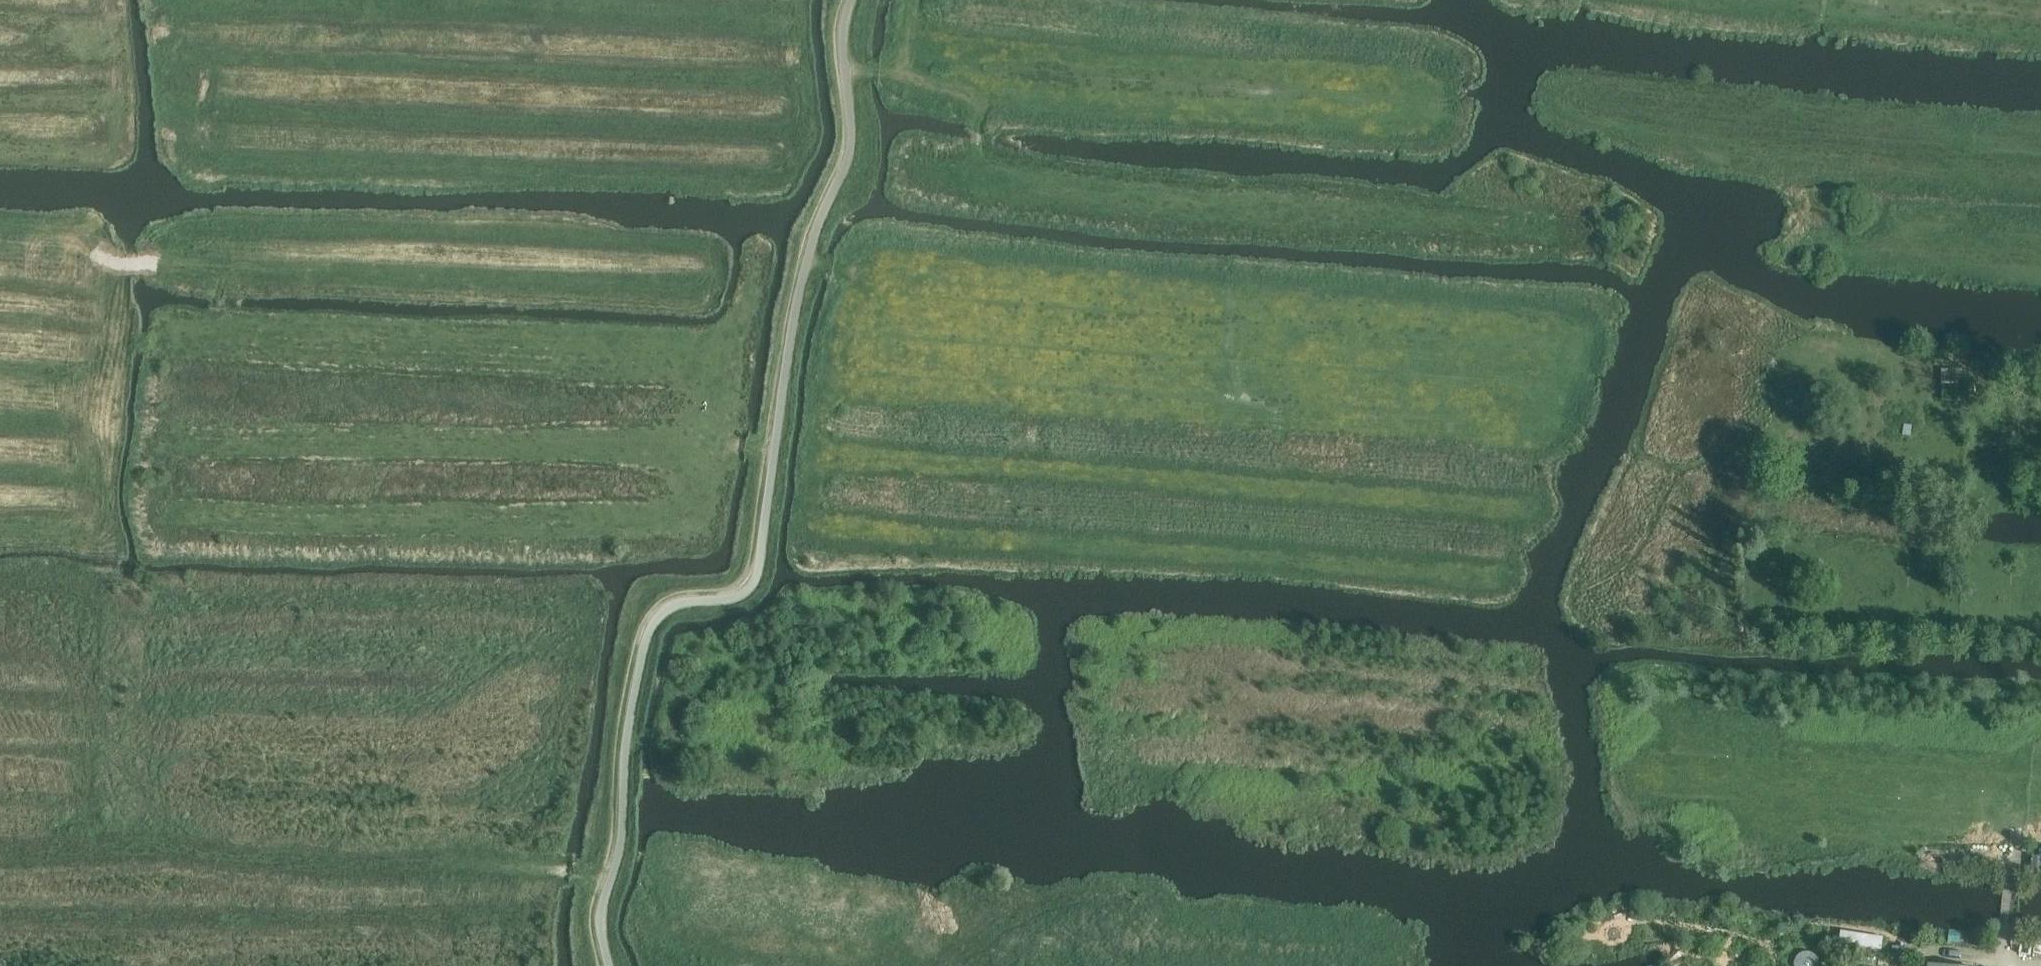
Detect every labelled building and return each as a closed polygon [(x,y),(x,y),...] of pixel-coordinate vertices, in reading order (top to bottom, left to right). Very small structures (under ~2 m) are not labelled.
[(1966,368),(1945,367),(1943,397),(1964,398),(1966,368)] [(1843,929),(1841,941),(1883,948),(1885,936),(1843,929)]
